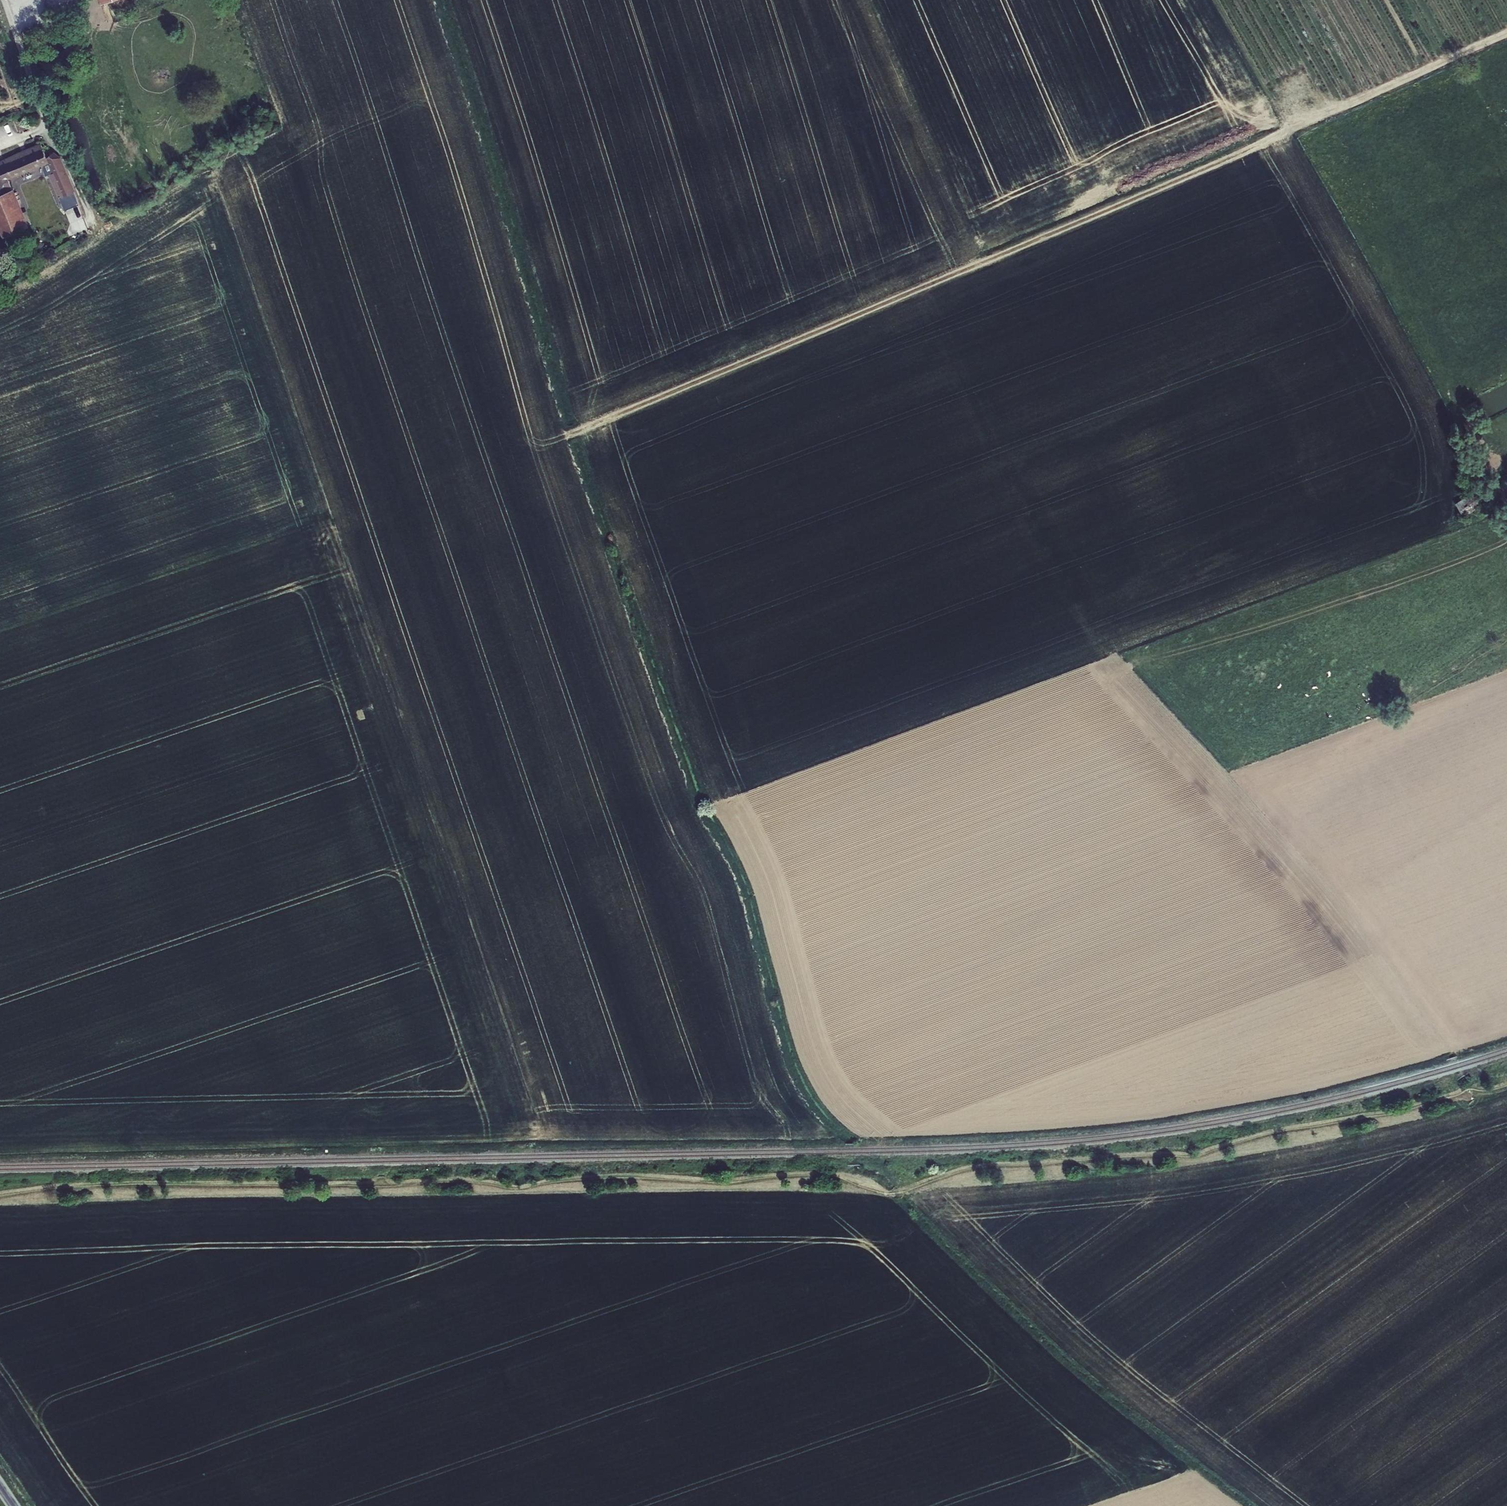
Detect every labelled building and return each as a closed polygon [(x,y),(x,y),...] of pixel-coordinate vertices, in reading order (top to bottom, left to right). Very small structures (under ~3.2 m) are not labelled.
[(62,196),(74,191),(60,158),(54,152),(48,158),(41,144),(0,162),(0,226),(4,235),(27,226),(13,191),(8,193),(2,179),(21,173),(47,161),(62,196)] [(1474,492),(1456,504),(1464,516),(1482,504),(1474,492)]
